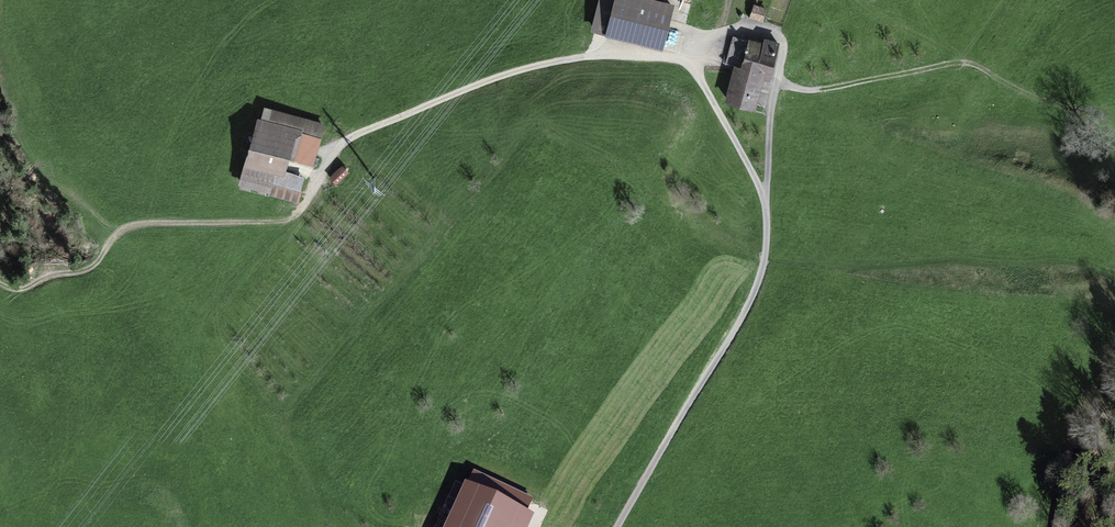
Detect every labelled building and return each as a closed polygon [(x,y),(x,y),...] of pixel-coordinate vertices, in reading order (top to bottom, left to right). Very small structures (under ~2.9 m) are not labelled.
[(654,0),(599,0),(591,33),(663,51),(675,5),(654,0)] [(767,9),(754,5),(749,18),(763,23),(767,9)] [(734,65),(724,103),(755,112),(764,80),(770,81),(780,44),(764,39),(763,43),(749,39),(748,40),(733,36),(726,63),(734,65)] [(265,108),(261,121),(302,132),(293,162),(313,167),(325,125),(265,108)] [(259,120),(246,166),(285,177),(286,172),(289,160),(293,162),(302,132),(261,121),(259,120)] [(285,177),(246,166),(241,186),(270,194),(270,195),(298,203),(302,191),(301,191),(305,177),(286,172),(285,177)] [(342,166),(329,179),(336,186),(349,173),(342,166)] [(452,526),(533,526),(534,525),(467,494),(452,526)]
